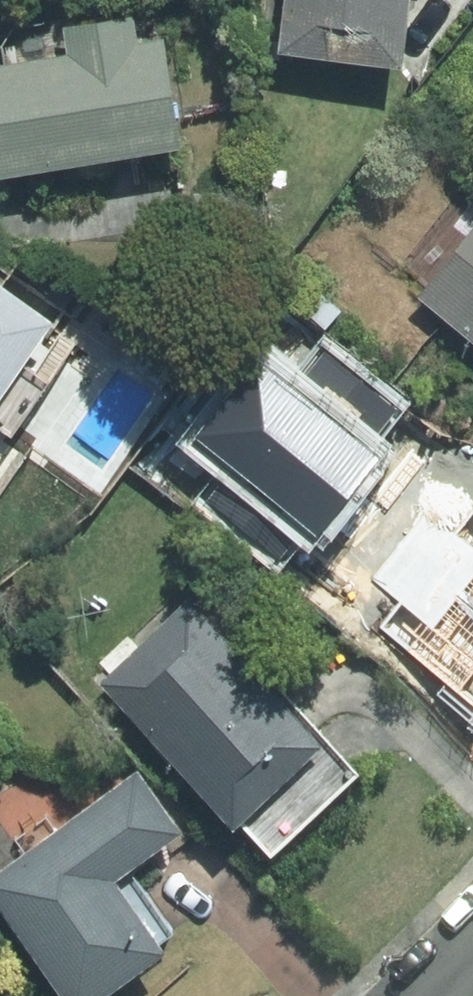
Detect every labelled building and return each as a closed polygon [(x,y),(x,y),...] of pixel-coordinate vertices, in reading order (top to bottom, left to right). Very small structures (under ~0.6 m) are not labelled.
[(413,0),(284,0),(278,47),(405,62),(413,0)] [(133,13),(62,25),(66,51),(0,63),(0,174),(185,143),(166,36),(138,41),(133,13)] [(472,336),(472,224),(418,292),(472,336)] [(54,316),(0,279),(0,394),(54,316)] [(303,308),(327,326),(343,307),(319,287),(303,308)] [(225,399),(351,496),(387,450),(373,439),(396,410),(323,354),(301,382),(261,351),(225,399)] [(314,542),(351,496),(225,399),(188,447),(224,475),(202,503),(278,561),(301,531),(314,542)] [(472,608),(472,511),(452,537),(422,513),(395,546),(472,608)] [(395,546),(370,579),(400,603),(377,632),(472,708),(472,608),(395,546)] [(333,740),(194,593),(105,678),(244,826),(333,740)] [(138,766),(0,868),(0,906),(67,995),(101,995),(166,947),(115,878),(183,828),(138,766)]
